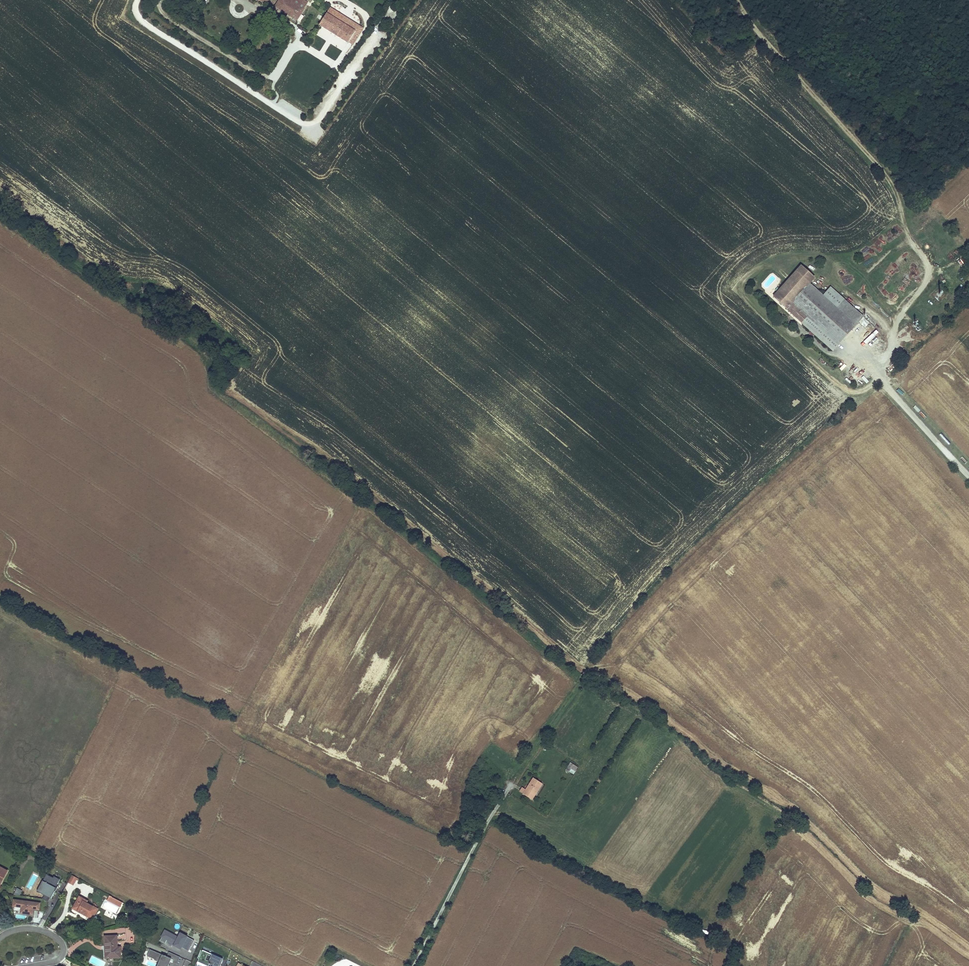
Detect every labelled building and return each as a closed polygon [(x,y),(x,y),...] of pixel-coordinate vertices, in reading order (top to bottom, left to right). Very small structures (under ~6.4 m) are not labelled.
[(303,0),(301,0),(297,5),(289,0),(280,0),(276,7),(297,20),(308,3),(303,0)] [(327,14),(319,26),(348,44),(355,32),(327,14)] [(809,284),(815,278),(801,266),(773,297),(802,323),(807,317),(792,303),(809,284)] [(837,308),(822,295),(809,284),(792,303),(807,317),(802,323),(833,351),(856,325),(837,308)] [(822,295),(837,308),(844,300),(830,287),(822,295)] [(863,317),(844,300),(837,308),(856,325),(863,317)] [(542,784),(533,778),(525,790),(523,794),(530,799),(534,793),(535,794),(542,784)] [(54,878),(47,874),(41,886),(43,887),(40,893),(45,895),(50,898),(54,891),(56,892),(59,886),(57,885),(61,880),(55,876),(54,878)] [(77,878),(72,876),(68,882),(73,885),(77,878)] [(88,901),(80,897),(73,908),(93,919),(98,909),(87,903),(88,901)] [(112,897),(110,901),(121,907),(123,903),(112,897)] [(40,903),(14,899),(13,906),(21,907),(20,913),(34,915),(34,910),(39,911),(40,903)] [(169,933),(165,930),(159,941),(165,944),(167,939),(166,939),(169,933)] [(180,933),(178,937),(169,933),(166,939),(167,939),(165,944),(171,947),(172,945),(180,949),(181,947),(189,951),(194,940),(180,933)] [(117,947),(117,936),(105,936),(106,946),(106,957),(118,958),(117,947)] [(167,956),(151,950),(148,956),(155,959),(154,960),(158,962),(162,963),(161,965),(168,965),(171,958),(174,959),(173,962),(177,964),(180,957),(169,952),(167,956)] [(197,963),(205,965),(208,965),(209,964),(213,965),(212,965),(220,965),(223,959),(202,950),(197,963)]
